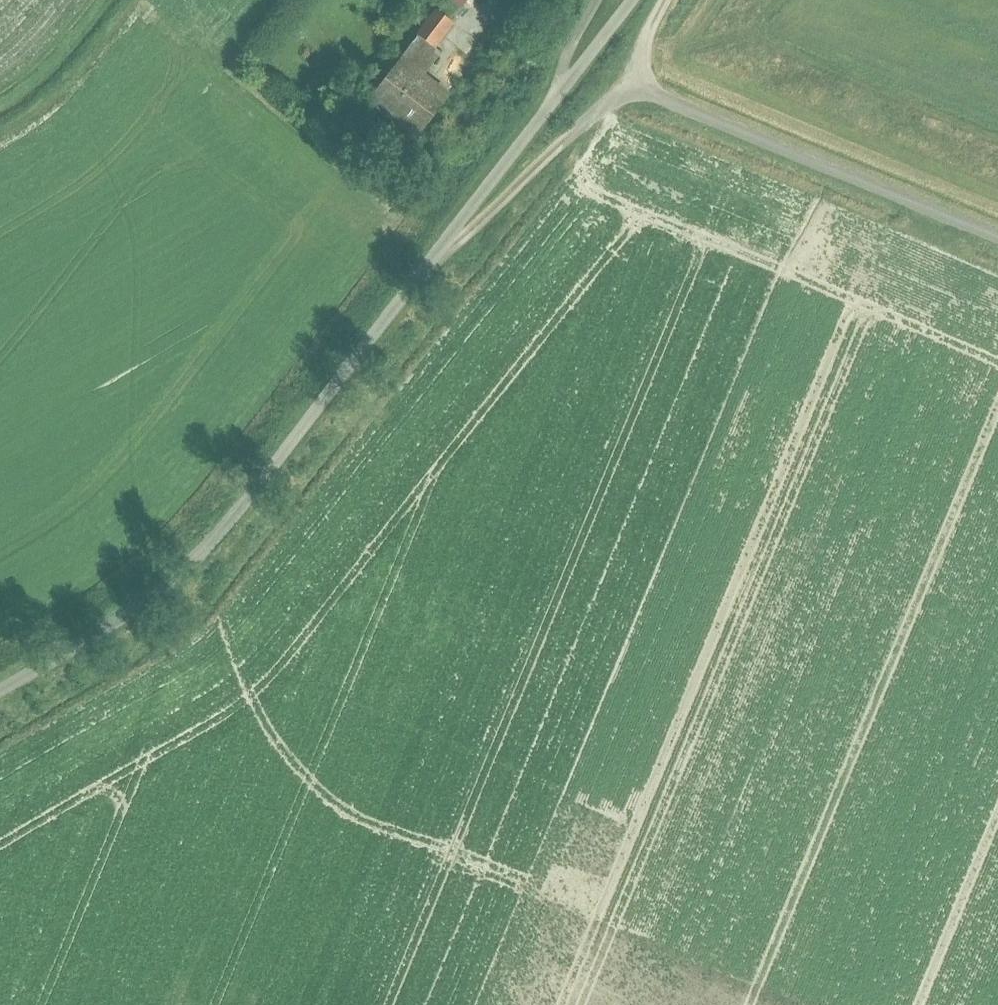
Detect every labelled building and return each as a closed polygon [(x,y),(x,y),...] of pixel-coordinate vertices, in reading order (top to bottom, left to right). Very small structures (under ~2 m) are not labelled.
[(415,34),(419,38),(433,49),(452,25),(434,10),(415,34)] [(433,49),(419,38),(368,101),(415,139),(447,99),(414,73),(433,49)]
